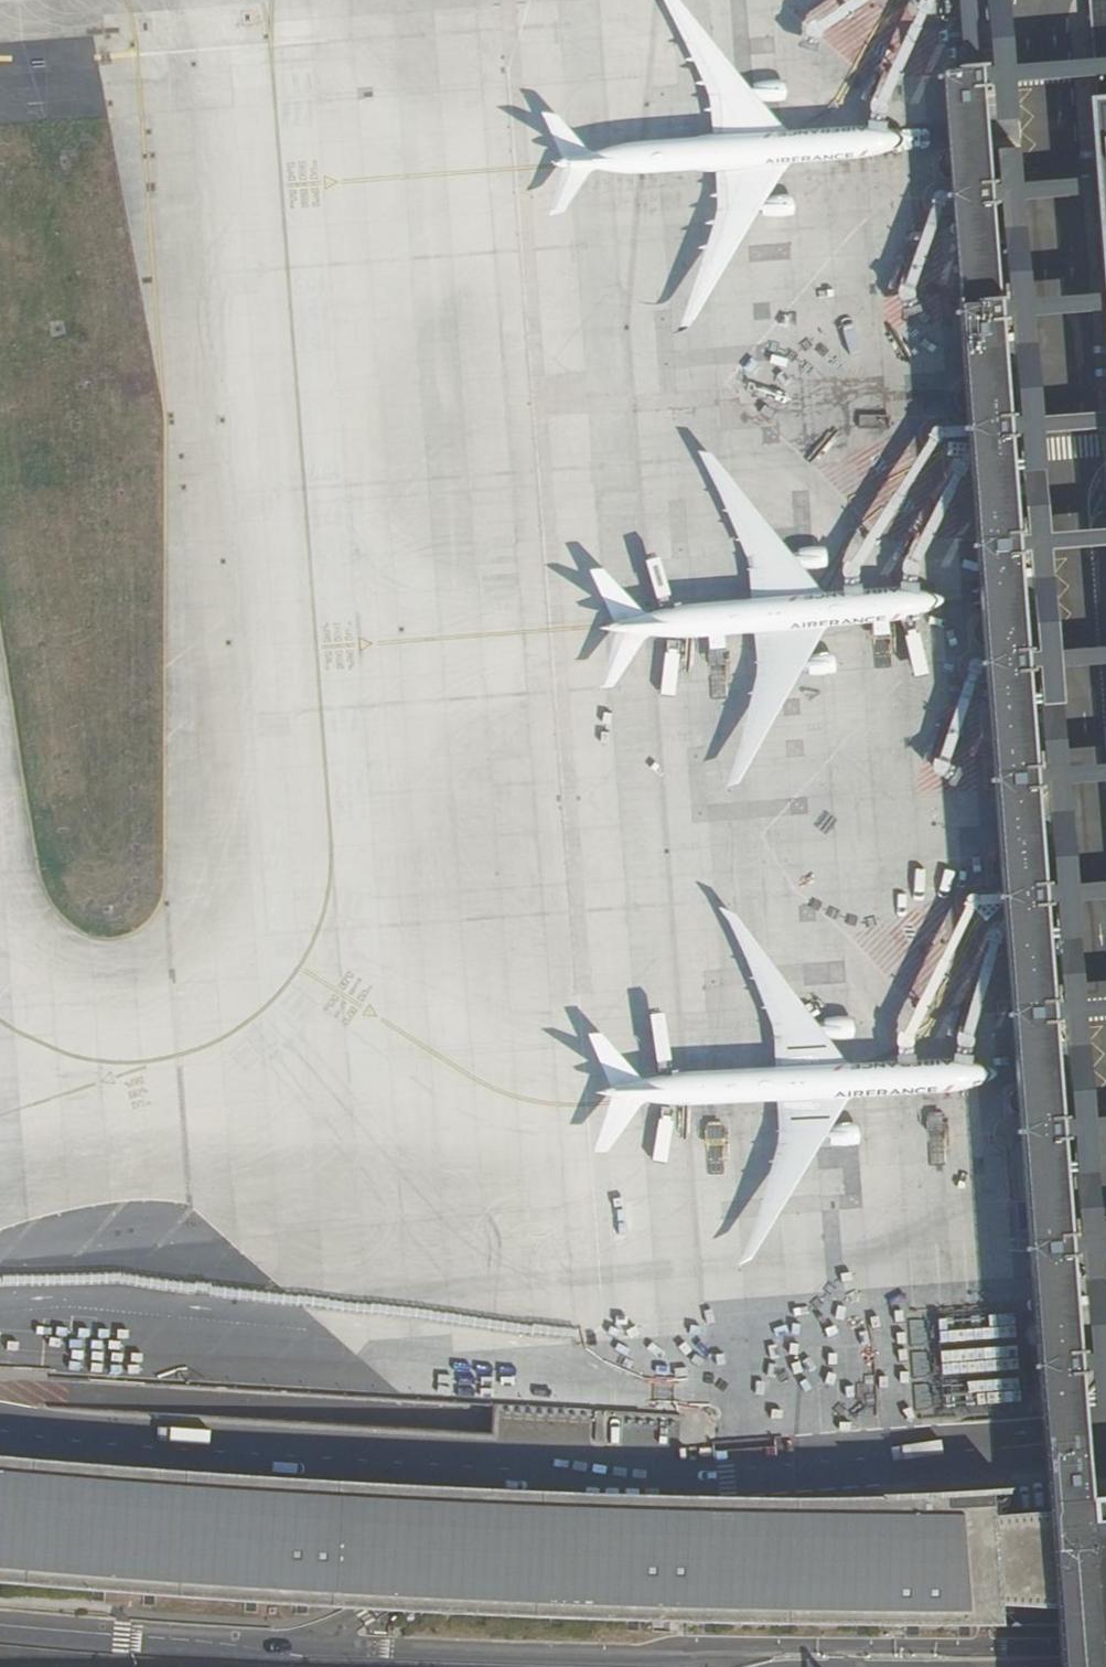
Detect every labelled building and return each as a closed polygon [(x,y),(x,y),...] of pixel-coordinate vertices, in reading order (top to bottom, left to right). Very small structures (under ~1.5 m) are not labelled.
[(1088,24),(1042,27),(1009,30),(1007,0),(985,0),(988,31),(936,35),(1043,1448),(1050,1514),(1059,1614),(1060,1666),(1105,1666),(1105,1489),(1090,1490),(1084,1410),(1105,1408),(1105,1314),(1101,1244),(1105,1243),(1105,1226),(1099,1226),(1091,1116),(1105,1115),(1105,1097),(1090,1099),(1083,1012),(1105,1010),(1105,989),(1081,991),(1073,883),(1105,881),(1105,864),(1072,867),(1065,777),(1105,774),(1105,758),(1064,760),(1056,652),(1105,650),(1105,631),(1054,635),(1048,546),(1105,542),(1105,520),(1046,522),(1038,415),(1100,412),(1105,501),(1105,0),(1086,0),(1088,24)] [(59,1592),(405,1612),(997,1626),(994,1609),(1059,1614),(1050,1514),(994,1519),(991,1495),(865,1501),(485,1491),(125,1469),(0,1456),(0,1586),(59,1592)]
